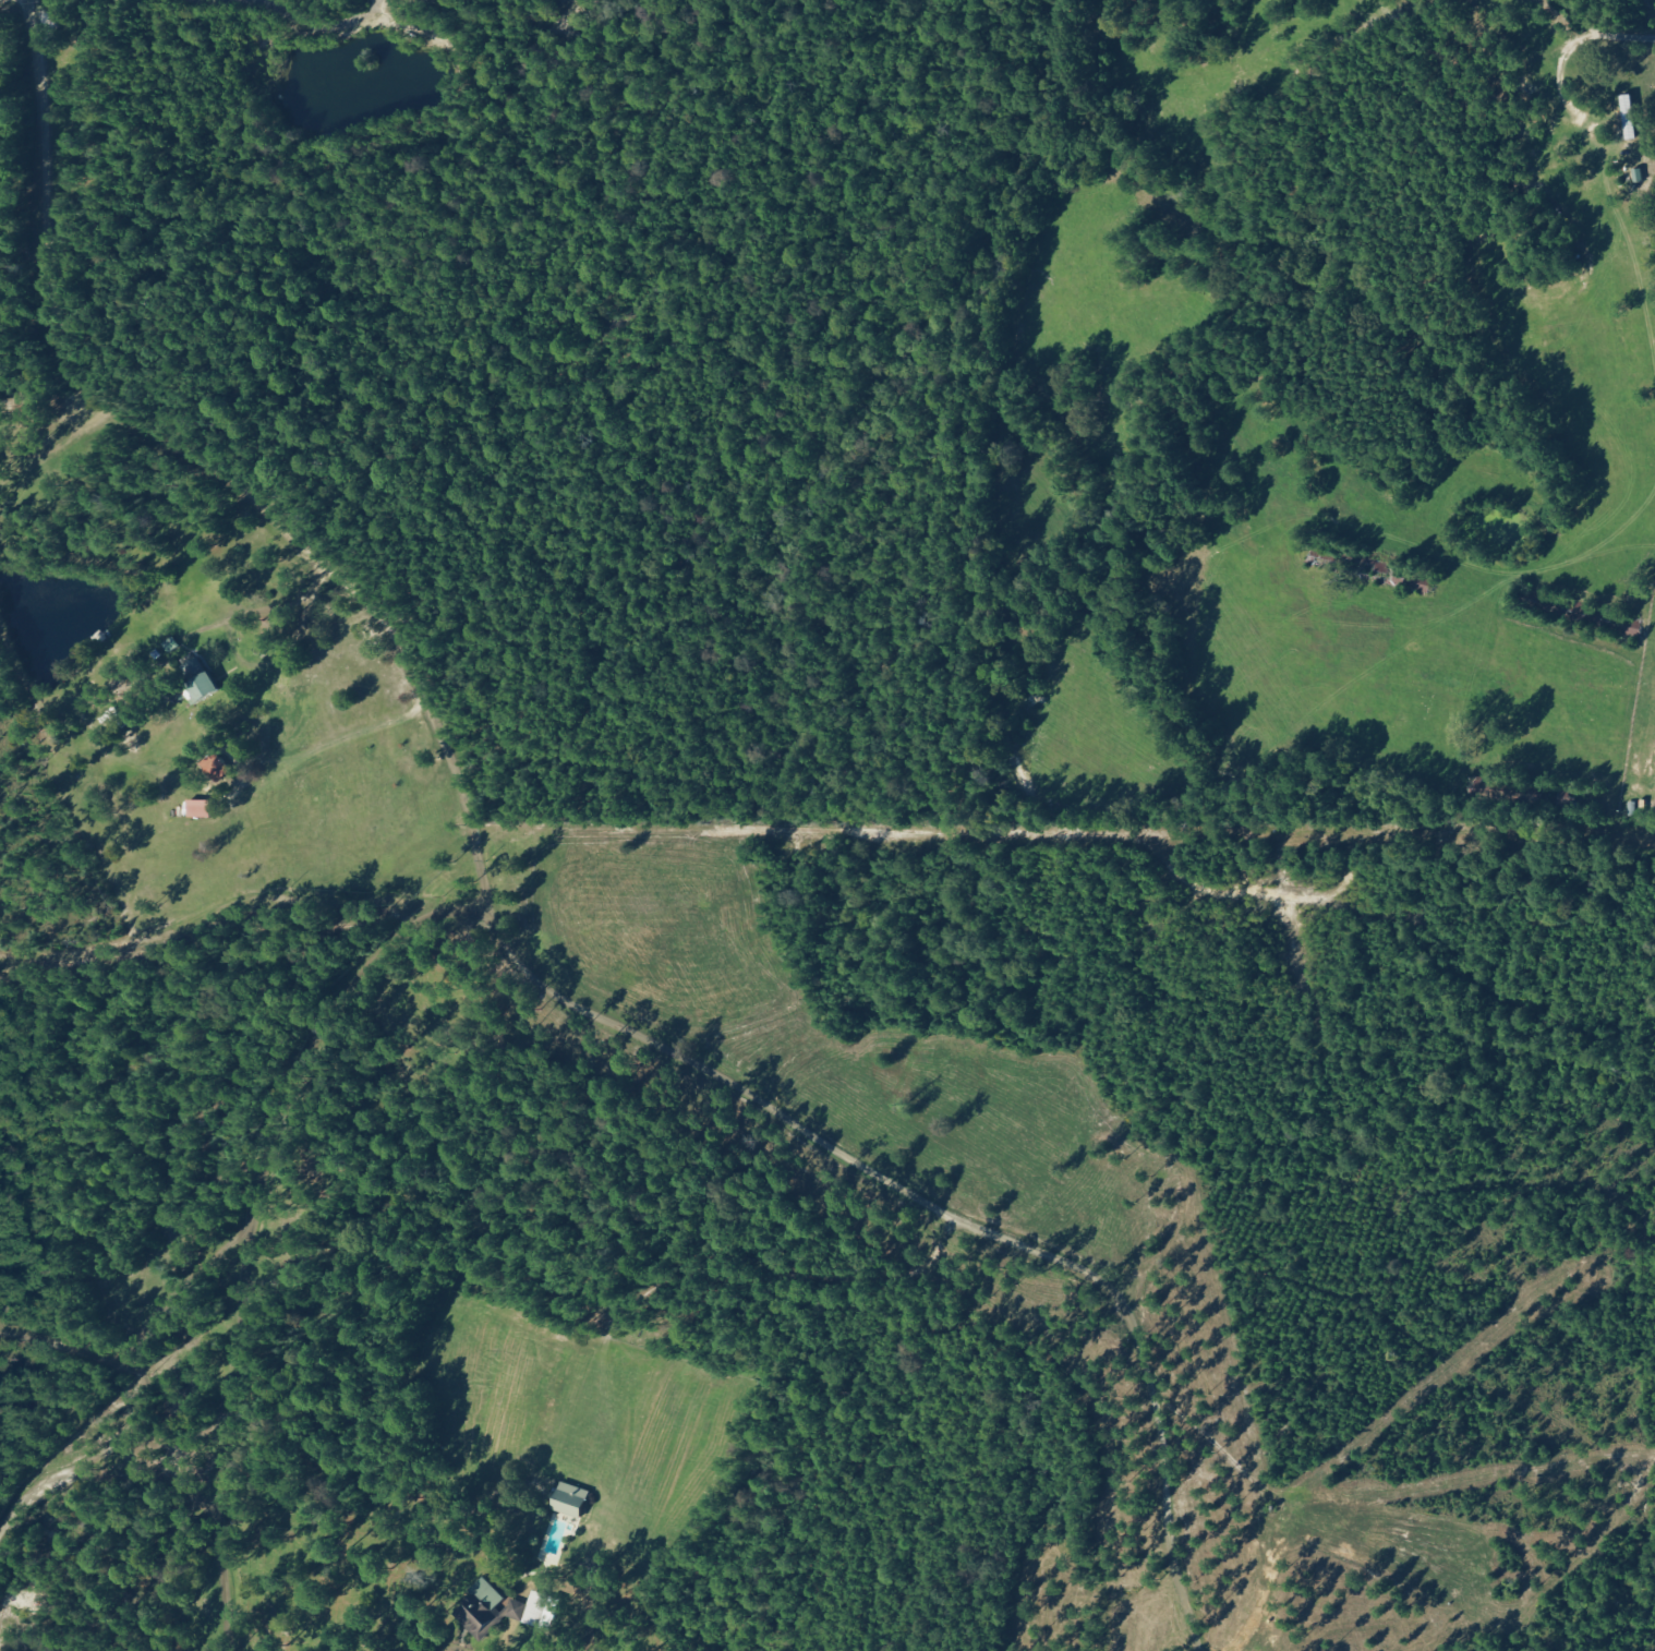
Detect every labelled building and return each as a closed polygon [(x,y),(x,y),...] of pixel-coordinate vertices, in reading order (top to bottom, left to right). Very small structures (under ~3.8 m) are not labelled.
[(194,679),(207,671),(199,657),(186,666),(194,679)] [(194,706),(222,689),(211,672),(188,685),(192,692),(187,695),(194,706)] [(212,800),(189,801),(189,819),(213,818),(212,800)] [(583,1517),(590,1489),(561,1482),(554,1510),(583,1517)] [(529,1612),(514,1599),(504,1611),(519,1624),(529,1612)]
